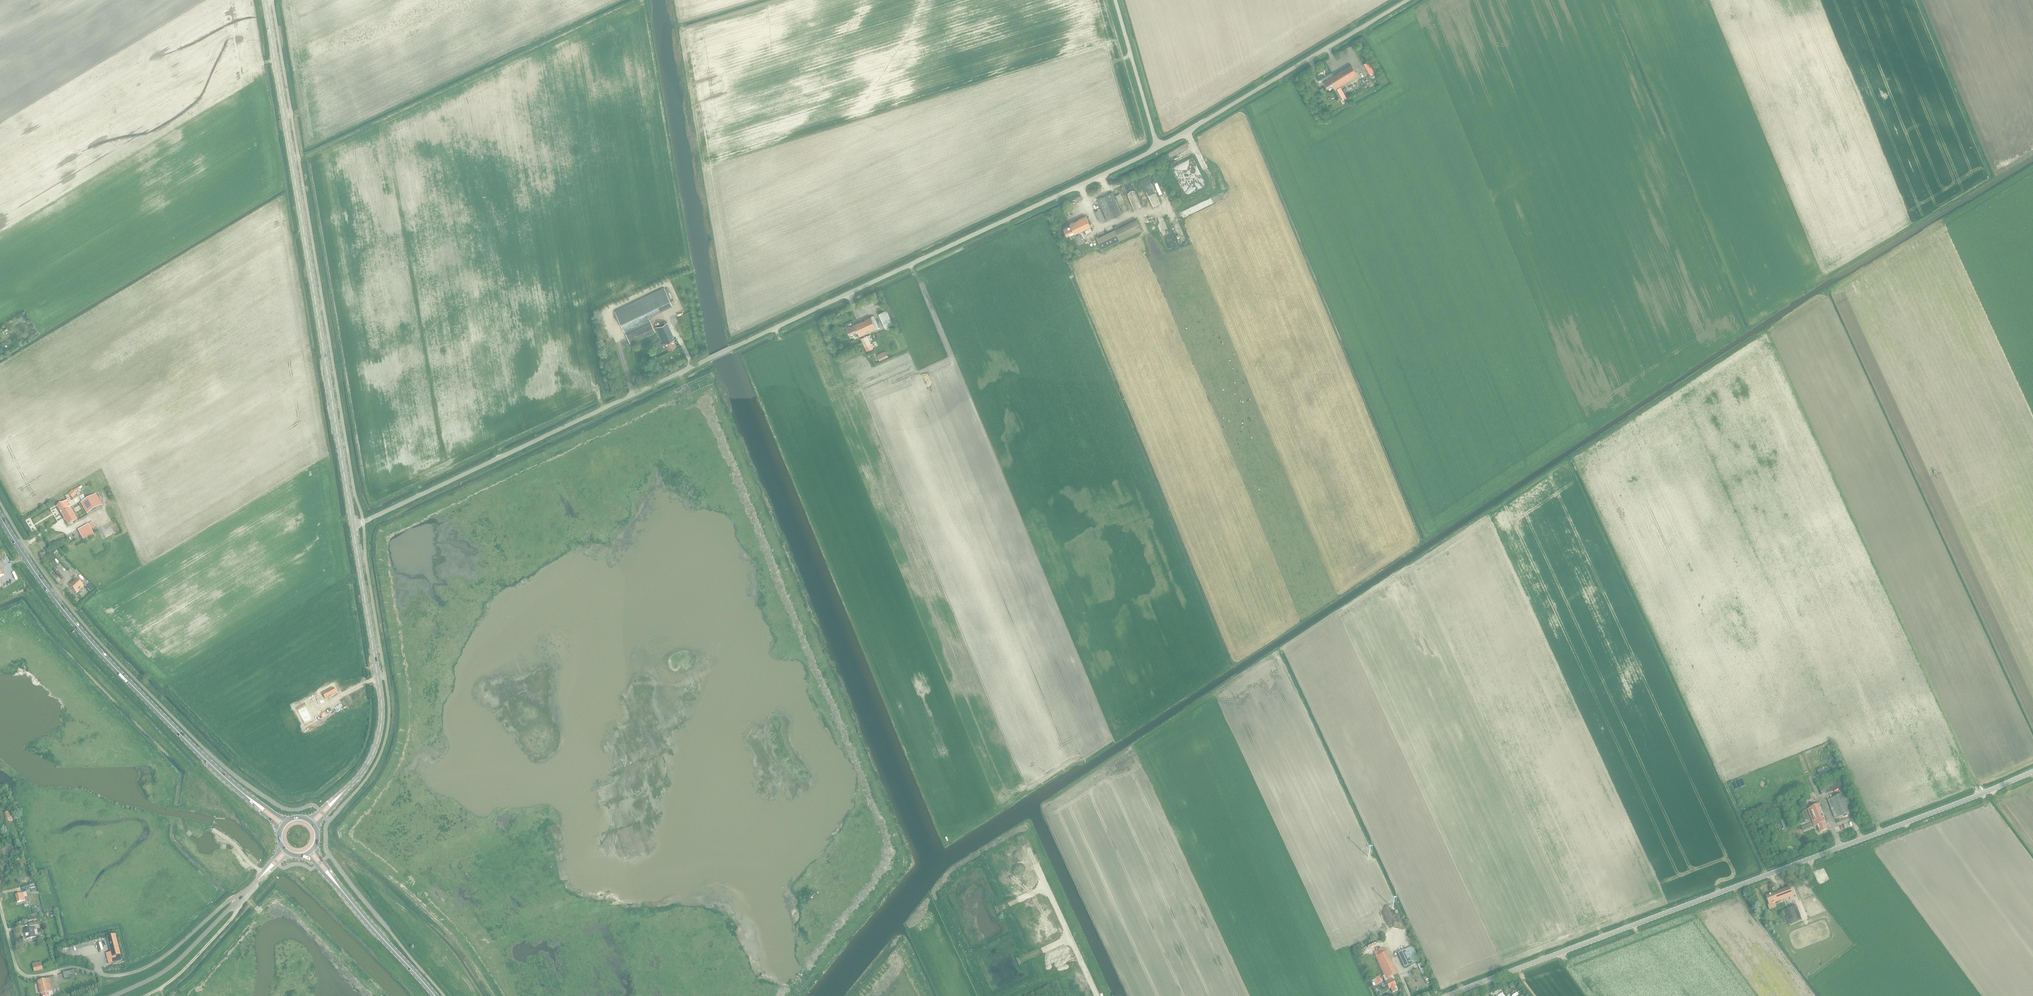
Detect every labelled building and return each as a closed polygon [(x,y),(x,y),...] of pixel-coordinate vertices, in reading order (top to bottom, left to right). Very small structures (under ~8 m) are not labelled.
[(1363,64),(1370,74),(1375,71),(1368,61),(1363,64)] [(1333,83),(1336,88),(1357,75),(1351,65),(1323,82),(1327,87),(1333,83)] [(1337,90),(1343,100),(1346,98),(1340,88),(1337,90)] [(1147,174),(1142,176),(1148,187),(1152,185),(1147,174)] [(1097,199),(1107,220),(1121,214),(1111,192),(1097,199)] [(1095,211),(1100,222),(1105,220),(1100,209),(1095,211)] [(1169,215),(1181,242),(1187,239),(1175,212),(1169,215)] [(1073,231),(1074,234),(1091,226),(1086,215),(1069,223),(1070,225),(1063,228),(1066,235),(1073,231)] [(1171,230),(1165,215),(1159,217),(1165,232),(1171,230)] [(1114,229),(1096,238),(1102,249),(1120,240),(1141,230),(1136,219),(1114,229)] [(615,311),(630,343),(655,331),(648,317),(672,305),(664,288),(615,311)] [(878,314),(885,328),(893,324),(886,310),(878,314)] [(856,331),(859,337),(876,329),(872,322),(875,320),(873,316),(846,329),(849,334),(856,331)] [(663,343),(665,342),(672,339),(674,338),(666,322),(656,327),(663,343)] [(860,339),(864,347),(870,344),(866,336),(860,339)] [(668,349),(675,346),(672,339),(665,342),(668,349)] [(860,351),(863,357),(869,354),(866,348),(860,351)] [(877,355),(879,361),(888,356),(885,351),(877,355)] [(80,503),(87,513),(102,504),(96,494),(80,503)] [(67,509),(71,506),(67,501),(64,503),(63,502),(57,506),(68,525),(77,520),(71,508),(68,510),(67,509)] [(78,530),(84,540),(94,534),(88,524),(78,530)] [(119,528),(116,530),(113,525),(111,526),(115,533),(120,530),(119,528)] [(83,581),(81,583),(78,580),(79,579),(76,576),(73,579),(75,582),(70,587),(76,594),(86,585),(83,581)] [(309,690),(311,694),(320,690),(318,685),(313,687),(314,688),(309,690)] [(320,698),(321,701),(336,693),(334,688),(322,694),(317,697),(318,699),(320,698)] [(305,710),(308,717),(315,714),(312,708),(305,710)] [(1818,787),(1820,793),(1844,785),(1841,778),(1830,782),(1830,783),(1818,787)] [(1827,800),(1835,819),(1849,814),(1841,795),(1827,800)] [(1820,833),(1827,830),(1824,823),(1825,822),(1819,805),(1808,809),(1814,826),(1817,825),(1820,833)] [(10,811),(8,812),(8,811),(4,812),(6,822),(10,821),(10,820),(12,820),(10,811)] [(1801,827),(1802,831),(1813,827),(1812,823),(1801,827)] [(31,892),(36,891),(34,887),(33,883),(21,886),(22,890),(30,888),(31,892)] [(1789,898),(1790,899),(1793,897),(1789,887),(1765,896),(1769,905),(1789,898)] [(25,897),(28,897),(26,892),(24,893),(23,893),(15,895),(18,903),(26,901),(25,897)] [(1787,921),(1788,923),(1801,919),(1799,916),(1800,916),(1797,906),(1781,912),(1785,922),(1787,921)] [(27,919),(29,926),(38,924),(36,917),(27,919)] [(25,931),(27,940),(38,937),(36,928),(25,931)] [(115,935),(107,937),(111,952),(106,953),(108,963),(122,960),(115,935)] [(79,943),(80,951),(100,949),(99,940),(79,943)] [(1397,991),(1395,986),(1396,985),(1393,979),(1392,979),(1390,976),(1397,974),(1385,947),(1373,953),(1387,981),(1385,983),(1389,989),(1390,988),(1393,993),(1397,991)] [(1397,953),(1404,967),(1416,962),(1409,947),(1397,953)] [(32,963),(34,971),(43,969),(41,961),(32,963)] [(63,973),(65,979),(76,976),(75,970),(63,973)] [(52,991),(49,979),(38,982),(41,995),(42,995),(49,995),(49,994),(50,994),(50,995),(54,995),(53,991),(52,991)]
